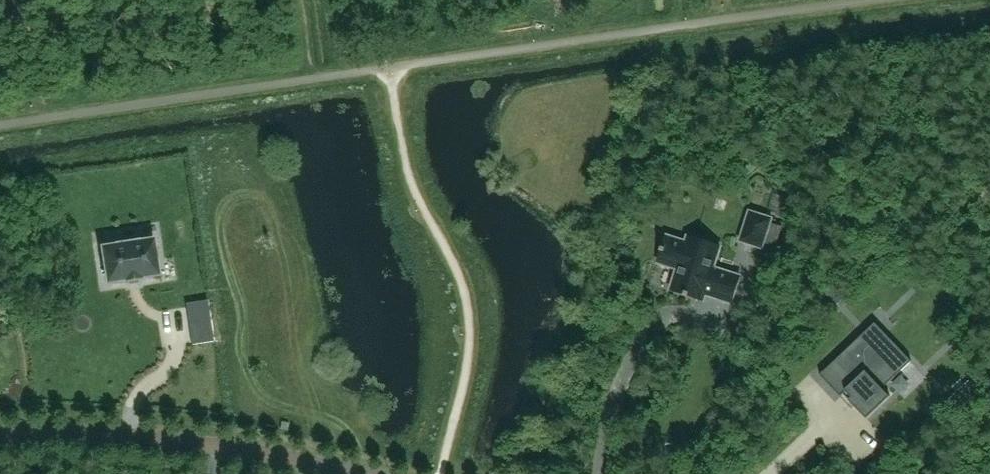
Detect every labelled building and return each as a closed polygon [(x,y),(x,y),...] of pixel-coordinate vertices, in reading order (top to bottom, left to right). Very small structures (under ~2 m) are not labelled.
[(763,248),(773,218),(750,211),(740,241),(763,248)] [(695,290),(733,302),(741,277),(713,268),(720,245),(689,235),(687,243),(666,237),(658,261),(679,268),(672,291),(693,298),(695,290)] [(102,247),(107,283),(125,280),(142,278),(141,277),(159,275),(153,239),(138,241),(137,241),(136,237),(118,240),(118,244),(117,244),(117,245),(102,247)] [(210,315),(207,299),(186,302),(188,318),(210,315)] [(855,406),(868,419),(891,397),(883,389),(912,361),(876,323),(835,361),(854,382),(846,390),(852,397),(850,400),(851,401),(854,398),(858,403),(855,406)]
